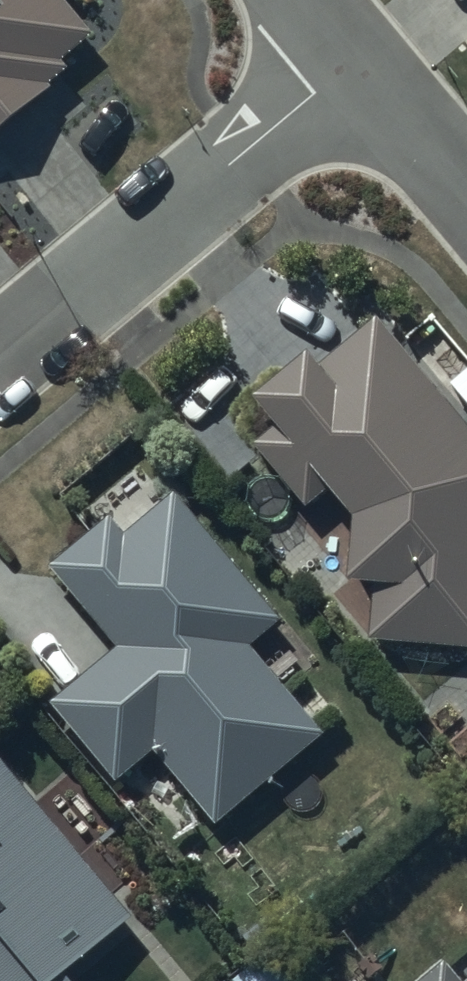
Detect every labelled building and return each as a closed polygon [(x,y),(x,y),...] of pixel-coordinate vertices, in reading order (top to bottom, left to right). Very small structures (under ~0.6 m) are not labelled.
[(57,96),(50,88),(106,42),(74,4),(78,0),(0,0),(0,144),(57,96)] [(252,403),(279,434),(258,452),(311,512),(330,495),(357,525),(357,590),(378,590),(378,646),(466,646),(466,408),(385,316),(326,369),(310,351),(252,403)] [(112,523),(54,569),(118,649),(49,704),(113,783),(153,751),(212,825),(325,734),(256,647),(282,626),(182,502),(129,544),(112,523)] [(68,977),(138,918),(6,760),(0,765),(0,980),(71,980),(68,977)] [(451,960),(426,980),(466,980),(466,979),(451,960)]
